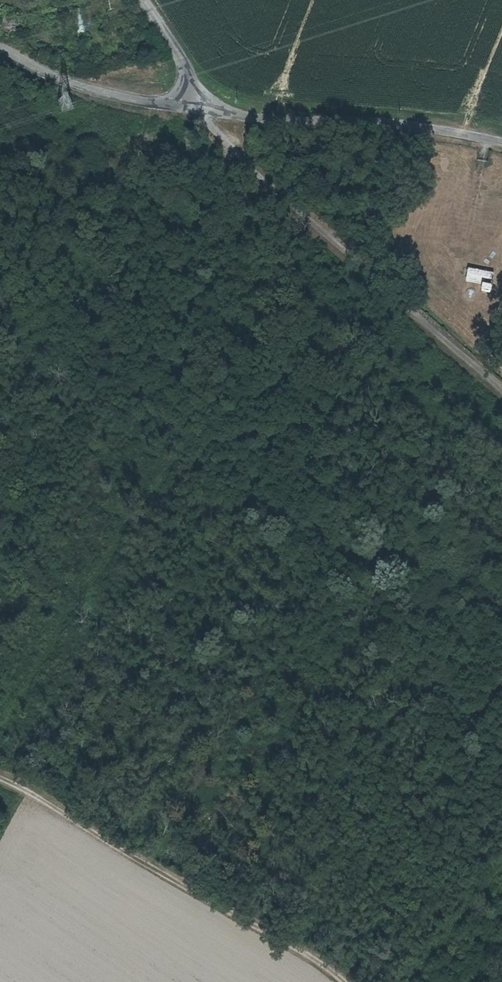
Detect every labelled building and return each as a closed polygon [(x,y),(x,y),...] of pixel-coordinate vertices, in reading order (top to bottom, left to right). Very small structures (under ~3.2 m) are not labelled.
[(107,11),(113,9),(111,0),(104,0),(107,11)] [(487,285),(486,292),(495,293),(499,274),(473,269),(471,282),(487,285)]
